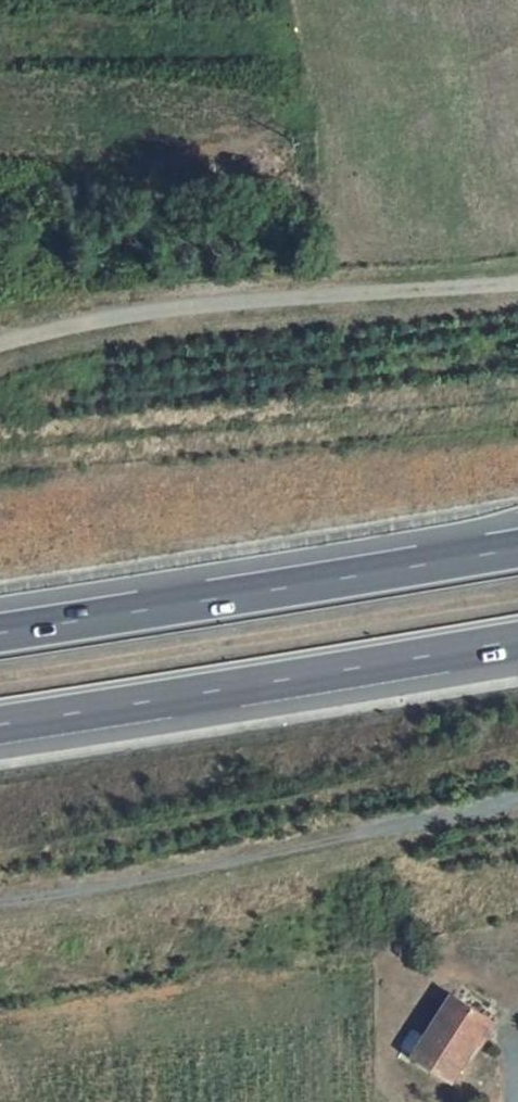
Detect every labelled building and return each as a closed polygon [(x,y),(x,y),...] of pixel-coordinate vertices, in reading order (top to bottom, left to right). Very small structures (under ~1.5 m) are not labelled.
[(494,1030),(459,1008),(422,1070),(462,1096),(486,1055),(481,1052),(494,1030)]
